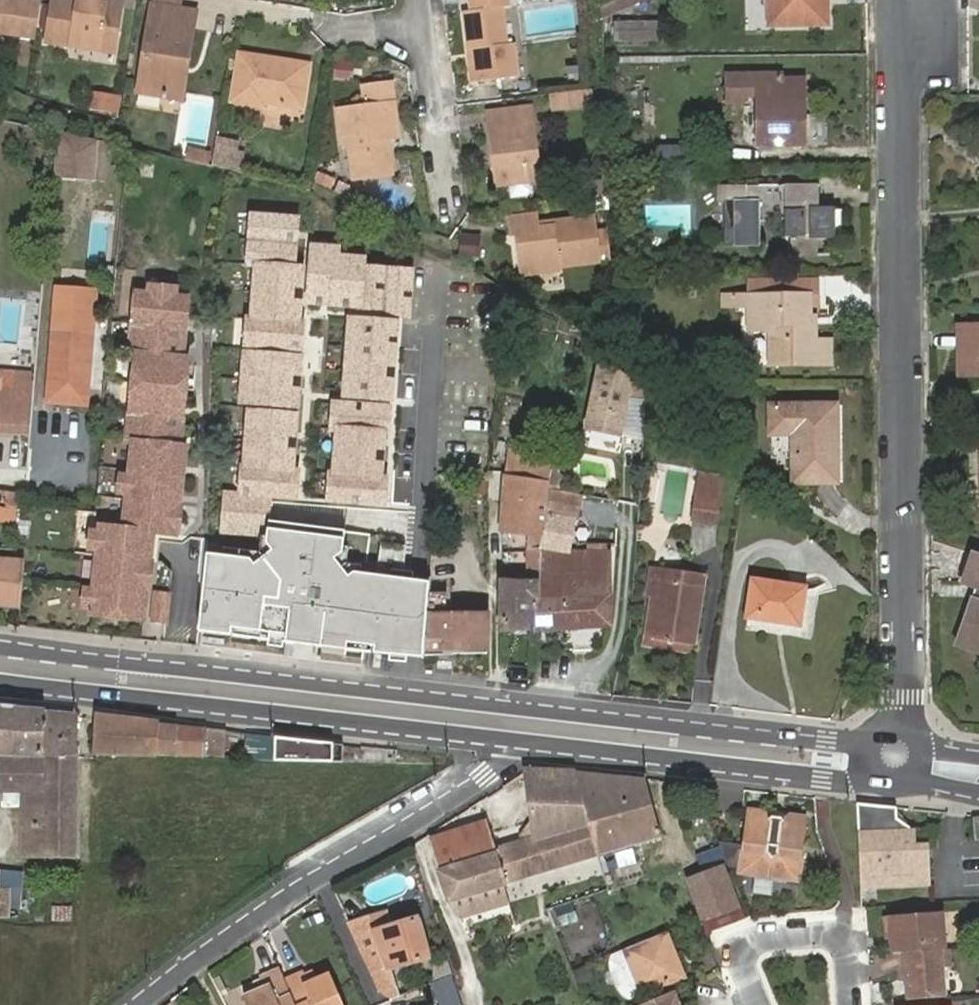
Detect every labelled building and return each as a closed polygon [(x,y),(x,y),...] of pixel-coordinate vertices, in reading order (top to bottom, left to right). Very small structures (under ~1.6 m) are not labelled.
[(34,24),(38,0),(0,0),(0,18),(34,24)] [(45,28),(113,41),(119,0),(49,0),(45,28)] [(188,55),(197,2),(186,0),(151,0),(137,79),(175,87),(181,53),(188,55)] [(470,6),(463,7),(466,43),(475,43),(477,76),(513,73),(510,39),(503,40),(500,3),(509,2),(508,0),(470,0),(470,6)] [(768,26),(824,25),(824,0),(768,0),(768,26)] [(614,24),(615,41),(658,41),(659,24),(614,24)] [(308,56),(239,45),(232,92),(264,98),(265,94),(302,99),(308,56)] [(182,88),(188,55),(181,53),(175,87),(182,88)] [(333,58),(331,79),(352,81),(354,60),(333,58)] [(779,77),(727,77),(727,104),(742,105),(743,98),(756,99),(756,145),(803,145),(802,80),(779,80),(779,77)] [(389,84),(361,88),(363,110),(336,113),(340,143),(351,141),(355,180),(388,177),(386,158),(380,151),(380,142),(396,141),(389,84)] [(104,109),(107,92),(92,89),(90,107),(104,109)] [(549,112),(594,108),(592,89),(548,93),(549,112)] [(115,93),(107,92),(104,109),(112,110),(115,93)] [(483,108),(485,124),(525,119),(523,103),(483,108)] [(525,119),(485,124),(486,142),(493,140),(495,162),(488,162),(490,180),(531,175),(529,159),(522,160),(521,138),(527,137),(525,119)] [(215,131),(210,158),(228,162),(233,135),(215,131)] [(95,143),(56,134),(53,178),(93,181),(95,143)] [(529,159),(527,137),(521,138),(522,160),(529,159)] [(493,140),(486,142),(488,162),(495,162),(493,140)] [(206,157),(208,147),(189,143),(186,152),(206,157)] [(815,188),(715,186),(715,205),(723,206),(724,245),(758,246),(759,219),(783,219),(783,238),(788,239),(788,256),(815,257),(815,239),(833,240),(832,209),(815,209),(815,188)] [(296,214),(250,209),(246,258),(254,259),(249,315),(245,314),(242,340),(298,345),(300,319),(296,319),(301,262),(292,261),(296,214)] [(537,222),(536,216),(535,209),(505,212),(508,229),(514,229),(518,264),(557,260),(598,256),(592,211),(552,215),(552,221),(537,222)] [(466,229),(450,230),(452,250),(468,249),(466,229)] [(311,242),(307,295),(359,299),(358,306),(407,309),(410,264),(364,260),(365,252),(330,249),(330,244),(311,242)] [(557,260),(518,264),(517,264),(518,271),(557,267),(557,260)] [(98,287),(54,283),(44,402),(89,406),(98,287)] [(147,286),(146,296),(172,298),(174,288),(147,286)] [(102,527),(92,615),(148,621),(159,533),(182,535),(190,448),(183,447),(192,359),(185,359),(190,300),(172,298),(146,296),(134,294),(128,353),(135,353),(127,441),(133,442),(125,530),(102,527)] [(821,296),(722,297),(723,306),(747,306),(747,332),(768,332),(768,365),(828,364),(828,341),(813,341),(813,315),(821,315),(821,296)] [(391,317),(348,314),(342,388),(385,392),(391,317)] [(957,329),(958,378),(978,377),(978,329),(957,329)] [(297,353),(241,348),(236,398),(292,403),(297,353)] [(632,367),(630,404),(644,404),(646,381),(632,367)] [(609,372),(590,369),(581,426),(614,435),(619,410),(622,381),(609,372)] [(30,377),(0,374),(0,435),(25,437),(30,377)] [(386,403),(331,398),(329,424),(332,425),(329,468),(325,468),(323,494),(379,498),(381,472),(376,472),(379,428),(384,428),(386,403)] [(295,411),(248,407),(243,463),(240,462),(238,488),(268,491),(293,493),(296,467),(290,467),(295,411)] [(834,409),(769,409),(769,436),(790,436),(791,483),(834,482),(834,409)] [(509,476),(511,453),(504,453),(499,531),(505,532),(509,476)] [(548,478),(552,456),(511,453),(509,476),(548,478)] [(693,469),(692,489),(708,489),(709,471),(693,469)] [(709,471),(708,489),(717,490),(718,471),(709,471)] [(547,483),(548,478),(509,476),(505,532),(542,534),(544,515),(547,489),(547,483)] [(238,488),(225,490),(221,532),(263,536),(265,521),(268,491),(238,488)] [(576,495),(547,489),(544,515),(574,518),(576,495)] [(708,489),(692,489),(690,518),(715,519),(717,490),(708,489)] [(16,495),(6,494),(5,508),(15,509),(16,495)] [(205,554),(195,631),(227,636),(229,628),(283,637),(282,645),(289,646),(298,639),(313,642),(319,650),(326,651),(327,643),(422,656),(422,643),(426,594),(427,582),(379,576),(351,572),(345,577),(331,560),(340,552),(343,530),(277,522),(265,521),(263,536),(264,543),(271,552),(253,566),(248,560),(205,554)] [(537,582),(536,593),(606,590),(604,555),(583,555),(583,539),(542,536),(541,547),(537,582)] [(500,584),(500,632),(533,630),(536,593),(537,582),(541,547),(530,546),(528,573),(527,583),(500,584)] [(19,609),(21,564),(21,560),(13,560),(0,558),(0,608),(19,609)] [(970,558),(961,585),(975,591),(956,647),(978,656),(978,561),(970,558)] [(655,602),(650,637),(693,643),(703,578),(659,571),(655,602)] [(527,583),(528,573),(500,574),(500,584),(527,583)] [(802,588),(750,580),(745,619),(797,627),(802,588)] [(606,590),(536,593),(533,630),(608,625),(606,590)] [(433,595),(426,594),(422,643),(429,643),(433,595)] [(442,643),(484,644),(485,633),(485,616),(463,615),(464,604),(444,602),(444,596),(433,595),(429,643),(442,643)] [(644,637),(650,637),(655,602),(649,600),(644,637)] [(1,755),(45,755),(45,711),(0,706),(0,755),(1,755)] [(45,711),(45,755),(76,755),(76,714),(45,711)] [(97,755),(156,759),(157,756),(160,725),(161,723),(98,716),(97,755)] [(209,733),(160,725),(157,756),(156,759),(222,758),(224,734),(209,733)] [(275,738),(247,736),(246,760),(274,761),(275,738)] [(275,738),(274,761),(343,762),(344,745),(326,743),(275,738)] [(389,750),(372,749),(371,757),(388,759),(389,750)] [(22,857),(75,858),(76,757),(76,755),(45,755),(1,755),(0,791),(21,792),(22,857)] [(575,774),(525,769),(535,839),(495,849),(486,824),(431,842),(451,900),(600,856),(575,774)] [(644,780),(575,774),(600,856),(662,839),(644,780)] [(922,891),(924,854),(910,853),(911,836),(898,820),(899,809),(859,805),(855,888),(922,891)] [(783,881),(754,812),(742,811),(737,848),(737,849),(735,868),(752,870),(750,878),(750,882),(772,884),(772,880),(783,881)] [(759,813),(754,812),(783,881),(795,883),(802,819),(787,817),(781,820),(776,823),(775,834),(765,833),(766,822),(763,819),(759,813)] [(781,820),(763,819),(766,822),(765,833),(775,834),(776,823),(781,820)] [(737,848),(716,845),(729,876),(734,876),(735,868),(733,865),(737,849),(737,848)] [(752,870),(735,868),(734,876),(750,878),(752,870)] [(690,883),(703,920),(737,907),(723,872),(690,883)] [(703,920),(712,940),(744,925),(737,907),(703,920)] [(387,908),(346,920),(380,991),(393,999),(400,996),(392,968),(433,958),(420,912),(392,921),(387,908)] [(905,957),(946,954),(944,918),(894,921),(895,936),(897,958),(905,957)] [(891,958),(897,958),(895,936),(889,937),(891,958)] [(684,985),(666,942),(623,960),(642,1002),(684,985)] [(953,970),(952,954),(946,954),(905,957),(906,973),(913,973),(913,985),(907,986),(909,1004),(946,1002),(944,971),(953,970)] [(244,998),(247,1004),(295,1004),(285,982),(281,971),(262,979),(263,981),(267,989),(258,993),(244,998)] [(314,973),(306,976),(309,984),(317,981),(314,973)] [(285,982),(295,1004),(343,1004),(330,975),(317,981),(309,984),(306,976),(305,974),(285,982)] [(450,976),(430,983),(438,1004),(459,1004),(450,976)] [(263,981),(254,985),(258,993),(267,989),(263,981)]
